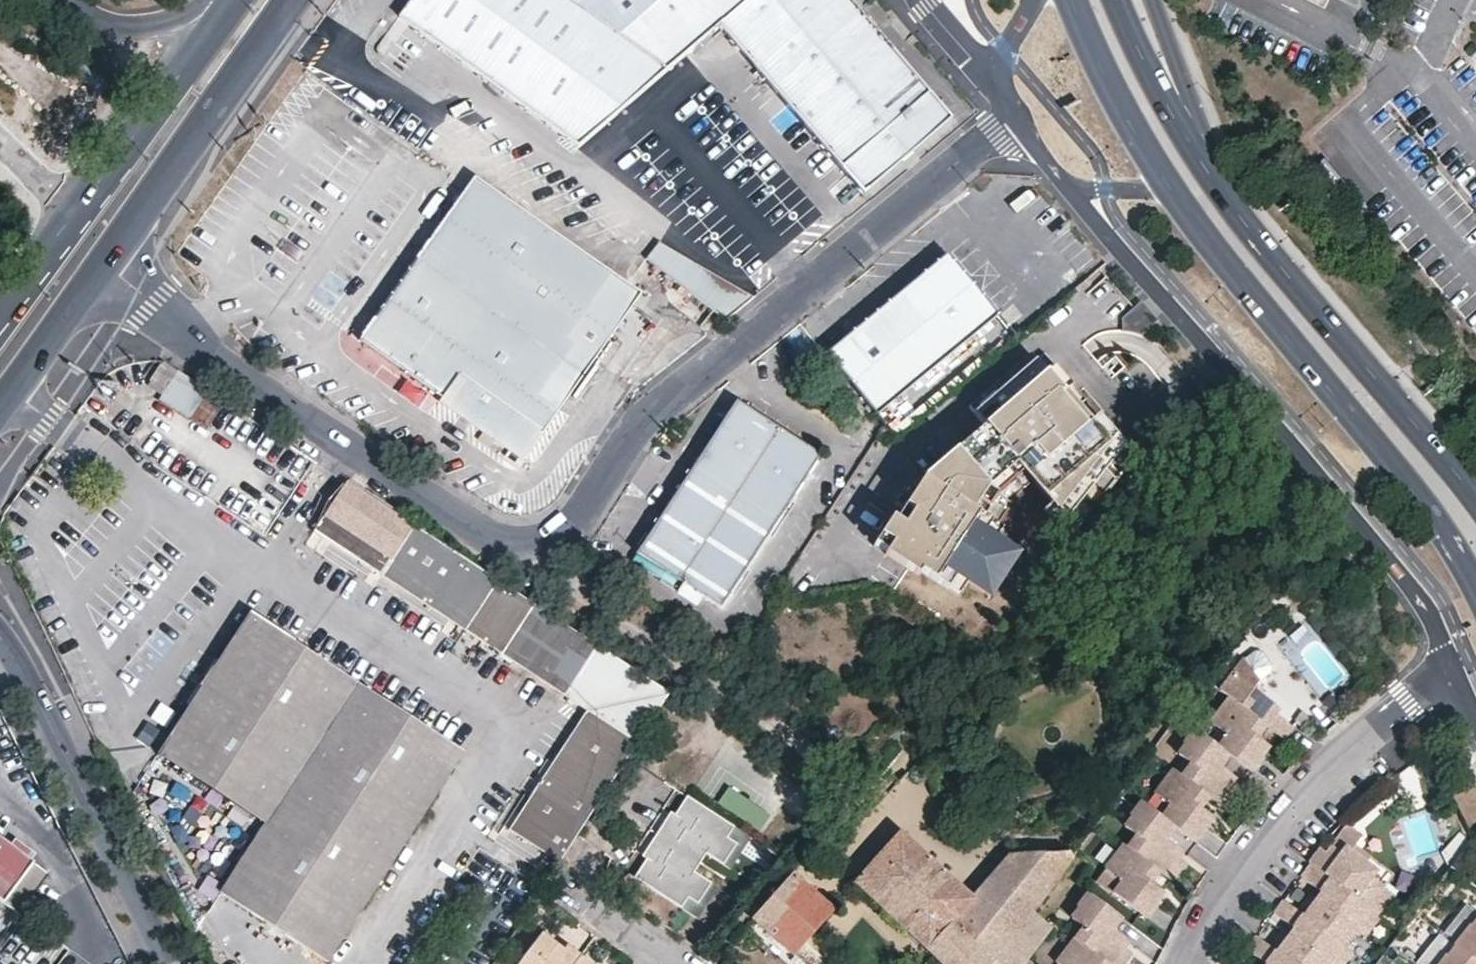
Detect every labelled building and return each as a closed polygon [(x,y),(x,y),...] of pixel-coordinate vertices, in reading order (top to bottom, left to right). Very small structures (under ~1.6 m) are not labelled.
[(378,45),(377,46),(377,48),(377,50),(378,52),(379,54),(380,55),(382,57),(406,24),(575,145),(719,26),(748,60),(861,194),(950,120),(849,0),(411,0),(378,45)] [(80,62),(73,72),(101,94),(108,84),(80,62)] [(639,295),(475,181),(360,344),(524,459),(611,336),(619,341),(627,330),(619,324),(639,295)] [(709,313),(723,323),(750,299),(657,242),(638,257),(668,280),(709,313)] [(998,318),(949,260),(884,315),(824,365),(874,424),(998,318)] [(692,331),(709,313),(668,280),(652,302),(692,331)] [(1043,377),(1027,358),(966,412),(983,431),(923,483),(914,496),(905,511),(913,516),(904,530),(887,557),(886,559),(919,580),(922,576),(949,593),(963,572),(975,580),(984,585),(1000,560),(991,555),(979,547),(992,526),(983,520),(997,497),(1022,475),(1057,514),(1075,535),(1094,510),(1084,498),(1103,474),(1114,486),(1133,460),(1096,418),(1094,420),(1087,426),(1061,397),(1068,390),(1070,389),(1052,369),(1043,377)] [(208,392),(164,363),(149,384),(163,394),(159,400),(191,420),(208,392)] [(1094,420),(1068,390),(1061,397),(1087,426),(1094,420)] [(225,403),(208,392),(191,420),(208,431),(225,403)] [(819,466),(735,412),(690,480),(636,564),(720,619),(819,466)] [(885,433),(878,446),(885,451),(897,441),(885,433)] [(1084,498),(1094,510),(1114,486),(1103,474),(1084,498)] [(558,864),(568,849),(670,696),(344,480),(312,529),(379,574),(371,586),(386,597),(394,585),(571,704),(569,710),(582,718),(509,832),(558,864)] [(905,511),(914,496),(906,491),(894,511),(902,516),(905,511)] [(1067,544),(1075,535),(1057,514),(1048,522),(1067,544)] [(875,550),(887,557),(904,530),(892,522),(875,550)] [(992,526),(979,547),(991,555),(1004,533),(992,526)] [(961,601),(975,580),(963,572),(949,593),(961,601)] [(251,616),(227,652),(200,693),(161,753),(265,822),(221,891),(325,960),(460,753),(251,616)] [(200,693),(227,652),(217,645),(190,686),(200,693)] [(1266,707),(1245,691),(1251,682),(1234,659),(1210,691),(1225,703),(1253,723),(1259,728),(1277,742),(1286,730),(1269,717),(1262,712),(1266,707)] [(1253,723),(1225,703),(1208,725),(1230,742),(1220,755),(1226,759),(1248,775),(1258,762),(1255,759),(1262,750),(1249,741),(1243,736),(1253,723)] [(1273,712),(1266,707),(1262,712),(1269,717),(1273,712)] [(1300,718),(1294,714),(1286,724),(1293,729),(1300,719),(1300,718)] [(1249,741),(1259,728),(1253,723),(1243,736),(1249,741)] [(1226,759),(1220,755),(1190,732),(1179,746),(1181,748),(1173,758),(1186,766),(1191,771),(1183,783),(1198,794),(1205,799),(1212,805),(1226,786),(1231,780),(1217,770),(1226,759)] [(137,773),(143,758),(122,750),(116,765),(137,773)] [(1191,771),(1186,766),(1177,778),(1183,783),(1191,771)] [(1183,783),(1177,778),(1169,773),(1151,796),(1167,808),(1158,821),(1172,831),(1192,846),(1202,833),(1200,831),(1208,820),(1195,810),(1190,807),(1198,794),(1183,783)] [(1212,805),(1219,810),(1233,792),(1226,786),(1212,805)] [(1195,810),(1205,799),(1198,794),(1190,807),(1195,810)] [(647,860),(636,877),(683,907),(690,897),(699,903),(713,882),(696,870),(707,853),(726,863),(740,842),(730,835),(736,827),(689,795),(676,814),(673,810),(642,857),(647,860)] [(1172,831),(1158,821),(1136,804),(1127,817),(1128,818),(1120,829),(1135,840),(1141,845),(1132,857),(1149,870),(1155,875),(1161,879),(1174,861),(1178,854),(1163,843),(1172,831)] [(1370,882),(1375,875),(1364,867),(1348,855),(1352,849),(1358,842),(1357,838),(1345,828),(1324,857),(1317,852),(1307,867),(1309,868),(1361,907),(1377,886),(1370,882)] [(33,856),(0,832),(0,899),(1,900),(33,856)] [(1077,857),(1006,867),(968,906),(898,840),(852,888),(934,963),(1027,963),(1053,933),(1045,927),(1033,917),(1077,857)] [(1135,840),(1126,853),(1132,857),(1141,845),(1135,840)] [(1369,861),(1352,849),(1348,855),(1364,867),(1369,861)] [(1132,857),(1126,853),(1121,850),(1104,872),(1120,883),(1110,896),(1144,922),(1151,913),(1155,908),(1153,906),(1161,896),(1147,885),(1141,881),(1149,870),(1132,857)] [(1161,879),(1166,883),(1179,865),(1174,861),(1161,879)] [(1325,910),(1356,933),(1370,913),(1367,911),(1361,907),(1309,868),(1300,881),(1330,903),(1325,910)] [(1147,885),(1155,875),(1149,870),(1141,881),(1147,885)] [(1095,885),(1110,896),(1120,883),(1104,872),(1095,885)] [(829,914),(788,877),(748,922),(789,959),(797,950),(829,914)] [(1367,911),(1382,891),(1377,886),(1361,907),(1367,911)] [(1085,897),(1076,908),(1078,910),(1070,921),(1085,932),(1091,937),(1081,950),(1100,963),(1115,963),(1122,954),(1116,949),(1121,942),(1111,935),(1119,923),(1085,897)] [(1299,914),(1306,920),(1318,904),(1310,898),(1299,914)] [(1325,963),(1332,963),(1344,948),(1306,920),(1299,914),(1283,902),(1273,915),(1303,938),(1298,944),(1325,963)] [(1344,948),(1356,933),(1325,910),(1318,904),(1306,920),(1344,948)] [(1370,913),(1356,933),(1364,939),(1378,919),(1370,913)] [(1475,963),(1475,917),(1452,947),(1475,963)] [(580,955),(566,945),(563,948),(540,932),(517,963),(573,963),(580,955)] [(1091,937),(1085,932),(1075,945),(1081,950),(1091,937)] [(1271,950),(1279,955),(1291,939),(1283,933),(1271,950)] [(1279,955),(1271,950),(1256,938),(1247,950),(1265,963),(1291,963),(1279,955)] [(1298,944),(1291,939),(1279,955),(1291,963),(1325,963),(1298,944)] [(1116,949),(1122,954),(1127,947),(1121,942),(1116,949)] [(1075,945),(1073,943),(1057,963),(1100,963),(1081,950),(1075,945)] [(1452,947),(1438,963),(1475,963),(1452,947)] [(1332,963),(1345,963),(1352,954),(1344,948),(1332,963)] [(794,963),(813,963),(797,950),(789,959),(794,963)] [(1128,958),(1122,954),(1115,963),(1124,963),(1128,958)] [(573,963),(591,963),(580,955),(573,963)]
